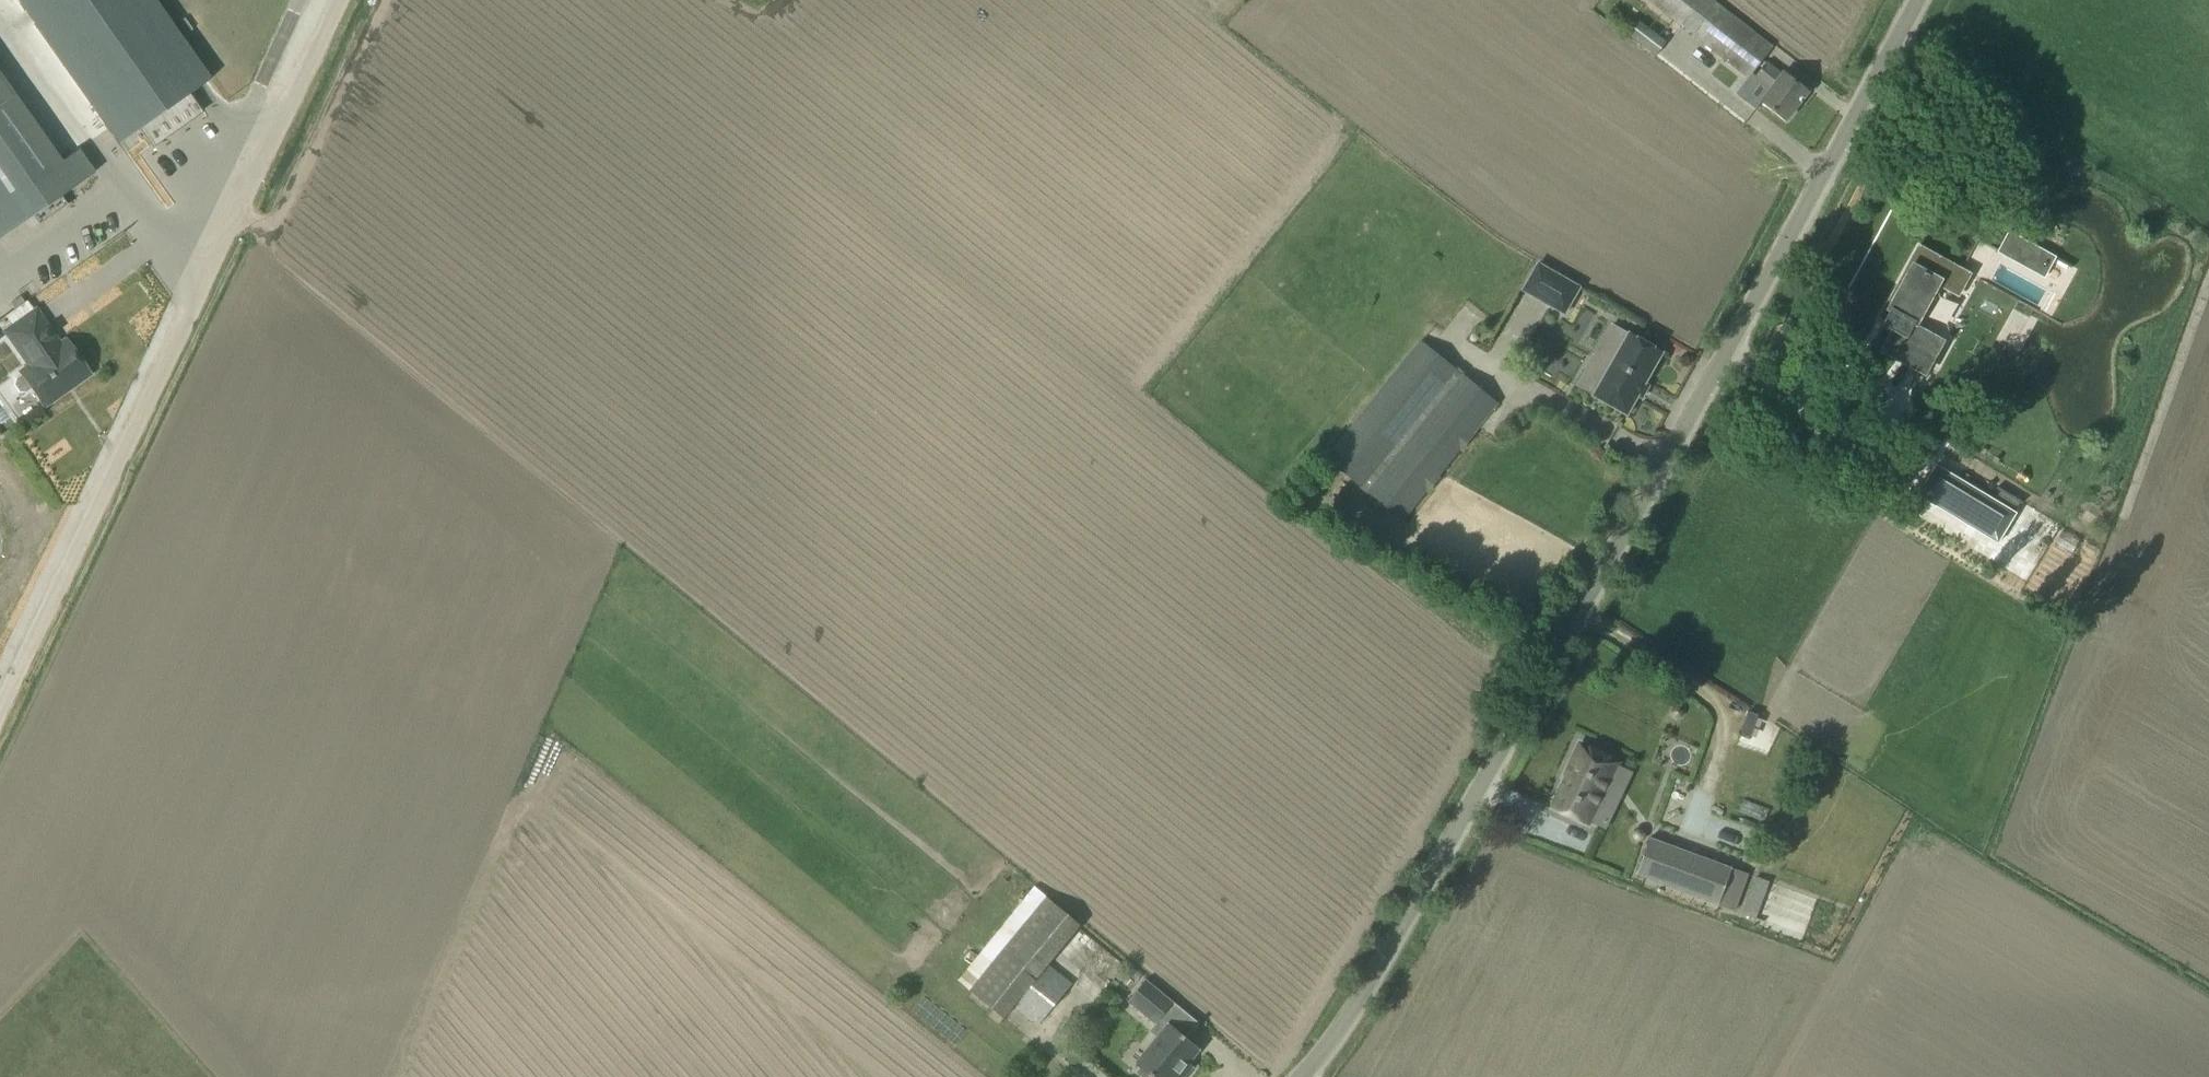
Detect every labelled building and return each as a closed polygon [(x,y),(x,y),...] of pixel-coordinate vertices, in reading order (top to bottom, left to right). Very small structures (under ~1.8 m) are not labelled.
[(118,144),(209,80),(210,79),(154,0),(17,0),(118,144)] [(1711,0),(1648,0),(1748,78),(1772,48),(1711,0)] [(1669,35),(1663,30),(1659,36),(1639,21),(1628,35),(1655,57),(1666,43),(1664,41),(1669,35)] [(1807,92),(1790,78),(1784,73),(1782,76),(1767,64),(1756,78),(1771,90),(1762,102),(1785,120),(1807,92)] [(32,217),(37,224),(36,225),(37,227),(68,204),(67,203),(66,204),(61,197),(94,173),(77,149),(60,162),(0,76),(0,239),(32,217)] [(183,105),(172,113),(180,124),(191,116),(183,105)] [(1918,244),(1877,317),(1883,320),(1881,322),(1891,327),(1879,349),(1897,359),(1925,374),(1945,338),(1917,323),(1923,312),(1938,285),(1958,296),(1971,273),(1951,262),(1918,244)] [(1537,261),(1520,290),(1565,316),(1581,286),(1537,261)] [(36,310),(5,331),(29,366),(19,372),(21,374),(16,378),(14,385),(19,392),(25,392),(31,389),(43,407),(64,392),(62,390),(73,382),(74,385),(90,374),(66,340),(57,346),(49,334),(51,332),(36,310)] [(1663,351),(1627,330),(1626,332),(1611,323),(1577,382),(1593,391),(1592,393),(1627,413),(1663,351)] [(1420,342),(1326,458),(1403,520),(1497,404),(1420,342)] [(1935,464),(1916,496),(1998,545),(2017,513),(2015,512),(2020,503),(2022,504),(2023,502),(1997,487),(1996,489),(2000,491),(1995,500),(1984,493),(1986,489),(1969,479),(1967,483),(1935,464)] [(1748,711),(1739,736),(1749,739),(1758,715),(1748,711)] [(1552,806),(1551,808),(1554,810),(1554,808),(1587,824),(1586,825),(1589,827),(1590,824),(1589,823),(1590,822),(1605,829),(1633,772),(1618,765),(1619,763),(1606,756),(1605,759),(1593,753),(1594,751),(1581,744),(1566,775),(1568,775),(1553,806),(1552,806)] [(1731,866),(1650,837),(1637,875),(1714,903),(1718,904),(1731,866)] [(1747,902),(1761,908),(1772,879),(1758,874),(1747,902)] [(1005,1018),(1015,1006),(1039,1026),(1072,985),(1048,967),(1081,926),(1033,886),(959,980),(1005,1018)] [(1128,1001),(1156,1024),(1174,1002),(1146,979),(1128,1001)] [(1135,1062),(1141,1066),(1136,1072),(1143,1076),(1185,1076),(1194,1066),(1189,1062),(1200,1049),(1168,1022),(1135,1062)]
